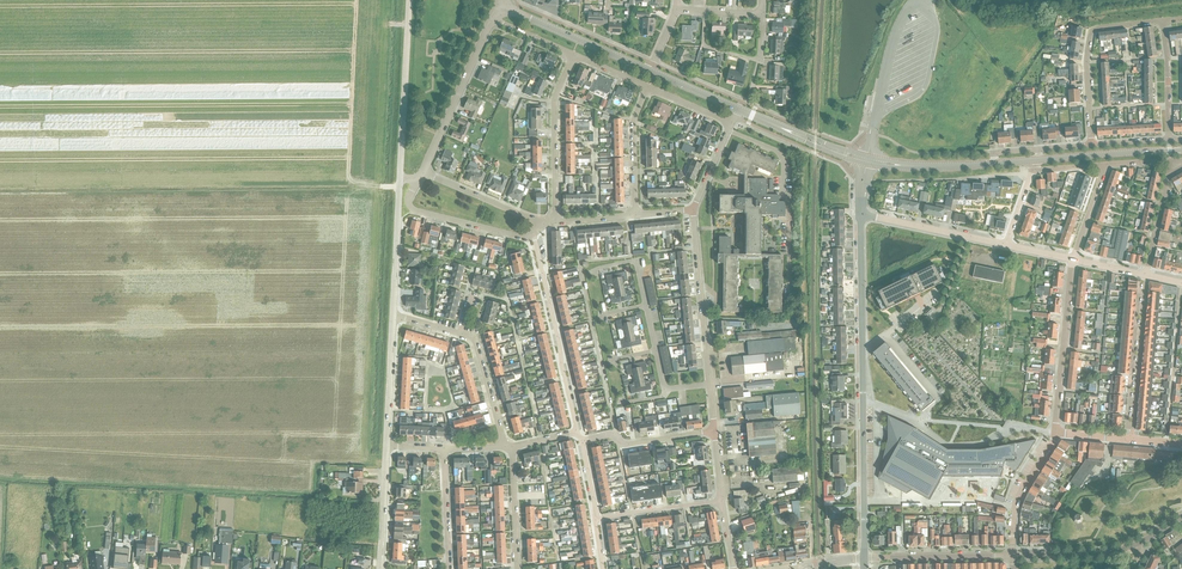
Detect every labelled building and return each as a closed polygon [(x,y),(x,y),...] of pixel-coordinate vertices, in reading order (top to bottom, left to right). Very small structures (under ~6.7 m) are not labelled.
[(650,9),(651,9),(652,0),(637,0),(637,2),(648,3),(648,5),(650,5),(650,9)] [(651,9),(656,9),(656,7),(654,6),(657,6),(657,3),(663,3),(663,0),(652,0),(651,9)] [(773,14),(785,14),(786,3),(774,2),(773,14)] [(597,25),(608,25),(608,16),(604,16),(604,14),(589,13),(588,23),(597,24),(597,25)] [(613,34),(621,34),(622,24),(617,24),(617,20),(613,20),(614,16),(610,16),(609,26),(609,30),(613,30),(613,34)] [(655,28),(655,20),(644,19),(643,35),(652,36),(653,28),(655,28)] [(773,23),(772,32),(778,33),(778,36),(782,37),(782,33),(783,33),(783,26),(787,27),(791,27),(791,19),(783,19),(782,23),(773,23)] [(697,30),(697,22),(693,22),(692,27),(687,27),(687,30),(683,30),(682,40),(692,40),(692,30),(697,30)] [(712,36),(725,36),(725,24),(713,23),(712,36)] [(752,37),(753,27),(744,26),(744,25),(739,24),(738,32),(735,32),(734,41),(738,41),(738,36),(752,37)] [(1145,36),(1154,35),(1153,27),(1144,29),(1140,29),(1136,30),(1136,32),(1141,32),(1141,33),(1145,32),(1145,36)] [(1063,40),(1067,40),(1067,37),(1081,39),(1082,29),(1072,28),(1071,35),(1061,33),(1061,39),(1063,40)] [(1127,30),(1120,31),(1121,40),(1125,39),(1124,38),(1128,38),(1127,30)] [(1177,55),(1180,55),(1176,31),(1169,32),(1170,41),(1174,40),(1177,55)] [(1108,49),(1106,33),(1099,34),(1100,41),(1103,40),(1104,50),(1108,49)] [(1145,36),(1146,43),(1155,42),(1154,35),(1145,36)] [(785,41),(785,37),(776,37),(775,40),(772,40),(771,49),(772,49),(772,54),(780,55),(780,41),(785,41)] [(504,40),(500,48),(508,51),(506,55),(513,58),(513,59),(518,61),(522,52),(513,48),(514,45),(504,40)] [(1119,51),(1123,51),(1126,51),(1125,41),(1118,42),(1118,46),(1122,45),(1122,46),(1118,46),(1119,51)] [(1063,49),(1079,51),(1080,43),(1073,42),(1072,47),(1068,46),(1068,47),(1064,47),(1063,49)] [(1146,43),(1147,50),(1156,49),(1155,42),(1146,43)] [(1070,59),(1078,60),(1079,51),(1063,49),(1063,52),(1067,52),(1067,54),(1071,55),(1070,59)] [(1157,56),(1156,49),(1147,50),(1148,58),(1157,56)] [(684,62),(691,65),(695,57),(688,54),(688,53),(681,50),(680,53),(679,52),(675,61),(683,64),(684,62)] [(520,63),(525,65),(529,55),(524,53),(520,63)] [(546,69),(551,71),(557,59),(547,55),(546,58),(538,54),(534,61),(539,63),(539,62),(548,65),(546,69)] [(722,66),(722,58),(718,57),(717,63),(705,63),(704,73),(717,74),(717,66),(722,66)] [(735,85),(743,87),(749,64),(742,62),(739,73),(729,70),(727,80),(736,82),(735,85)] [(770,66),(770,81),(779,81),(780,67),(783,67),(783,63),(774,63),(774,66),(770,66)] [(1059,74),(1078,73),(1078,65),(1070,65),(1070,71),(1059,71),(1059,74)] [(477,79),(490,84),(494,73),(500,76),(502,71),(489,66),(487,70),(482,68),(477,79)] [(580,68),(577,76),(586,81),(588,78),(586,77),(588,72),(580,68)] [(1110,70),(1102,71),(1102,78),(1109,77),(1109,74),(1120,73),(1119,69),(1116,70),(1113,70),(1110,70)] [(1078,73),(1059,74),(1059,77),(1067,77),(1067,78),(1071,78),(1071,82),(1079,82),(1078,73)] [(538,83),(536,87),(543,90),(547,83),(546,83),(547,80),(533,74),(531,77),(535,78),(534,81),(538,83)] [(588,82),(586,81),(577,76),(573,85),(581,88),(583,83),(585,84),(584,85),(590,88),(592,83),(588,82)] [(592,83),(590,88),(589,91),(592,92),(594,88),(597,89),(607,94),(612,82),(599,76),(597,81),(594,80),(592,83)] [(1103,85),(1103,92),(1110,92),(1110,88),(1117,88),(1117,87),(1123,87),(1122,84),(1121,84),(1103,85)] [(634,91),(622,86),(622,88),(618,86),(616,92),(613,91),(607,103),(606,103),(603,111),(607,112),(609,109),(614,96),(625,100),(626,99),(630,101),(632,98),(632,97),(632,96),(634,91)] [(789,95),(790,87),(776,86),(775,104),(785,105),(785,95),(789,95)] [(543,90),(536,87),(535,91),(531,89),(531,90),(527,88),(524,94),(532,97),(533,94),(540,97),(543,90)] [(1069,91),(1069,97),(1080,96),(1079,90),(1076,90),(1076,87),(1067,87),(1068,91),(1069,91)] [(582,97),(582,99),(577,97),(575,101),(583,104),(586,96),(585,96),(584,98),(582,97)] [(1080,96),(1069,97),(1070,103),(1068,103),(1069,107),(1077,107),(1077,103),(1080,103),(1080,96)] [(468,100),(464,108),(471,111),(469,117),(475,120),(478,114),(477,114),(481,105),(483,106),(485,102),(483,101),(478,98),(476,102),(473,101),(472,102),(468,100)] [(565,105),(566,113),(577,112),(582,112),(582,109),(574,109),(574,105),(573,105),(573,103),(571,102),(566,102),(566,105),(565,105)] [(660,119),(666,122),(672,108),(659,102),(657,108),(655,107),(653,112),(662,116),(660,119)] [(531,111),(532,120),(541,119),(541,109),(537,109),(537,105),(529,105),(529,111),(531,111)] [(687,125),(685,129),(684,132),(688,133),(689,131),(692,124),(689,122),(691,117),(684,114),(685,113),(682,112),(681,112),(678,117),(676,116),(673,122),(676,124),(678,121),(687,125)] [(1107,114),(1104,114),(1104,122),(1105,136),(1112,135),(1112,128),(1111,125),(1108,125),(1107,114)] [(1147,133),(1155,132),(1154,125),(1150,125),(1150,119),(1148,117),(1146,117),(1147,133)] [(1105,136),(1104,122),(1104,118),(1097,119),(1098,136),(1105,136)] [(451,136),(463,141),(471,124),(459,119),(458,123),(463,125),(459,134),(454,131),(451,136)] [(541,119),(532,120),(528,120),(528,128),(529,128),(529,137),(538,137),(538,130),(541,130),(541,119)] [(692,128),(696,130),(700,121),(696,119),(692,128)] [(1027,131),(1027,142),(1034,141),(1034,138),(1037,138),(1036,126),(1033,126),(1033,124),(1032,123),(1026,124),(1026,131),(1027,131)] [(701,130),(699,134),(703,135),(711,139),(712,135),(713,136),(717,128),(709,124),(705,132),(701,130)] [(1050,140),(1049,129),(1049,124),(1040,125),(1040,129),(1039,129),(1040,137),(1043,137),(1043,140),(1050,140)] [(1055,124),(1049,125),(1049,129),(1050,140),(1056,139),(1056,136),(1060,136),(1059,127),(1055,128),(1055,124)] [(1081,124),(1071,125),(1071,128),(1072,138),(1079,138),(1078,134),(1082,134),(1081,124)] [(1072,138),(1071,128),(1065,128),(1065,127),(1061,127),(1062,136),(1066,135),(1066,139),(1072,138)] [(1007,133),(1004,133),(1005,144),(1011,143),(1011,140),(1015,140),(1014,128),(1007,129),(1007,133)] [(690,134),(694,135),(699,138),(701,139),(701,138),(703,135),(699,134),(695,132),(691,130),(690,134)] [(1005,144),(1004,133),(998,134),(998,130),(994,130),(995,141),(998,141),(999,144),(1005,144)] [(1027,142),(1027,131),(1026,131),(1020,132),(1020,131),(1016,131),(1017,139),(1021,139),(1021,142),(1027,142)] [(646,141),(647,150),(656,150),(656,141),(658,141),(658,137),(657,136),(650,137),(650,141),(646,141)] [(699,138),(696,144),(700,145),(700,146),(707,149),(711,142),(703,138),(703,139),(701,138),(701,139),(699,138)] [(766,194),(767,179),(747,178),(747,176),(748,173),(753,176),(757,167),(773,174),(779,161),(774,159),(773,160),(770,159),(771,158),(766,155),(765,157),(759,154),(759,153),(750,149),(749,150),(743,147),(743,146),(739,144),(734,153),(731,152),(728,159),(731,161),(728,168),(733,170),(734,168),(740,171),(739,173),(744,175),(744,196),(719,195),(719,212),(744,213),(746,214),(746,254),(739,254),(739,250),(730,249),(731,237),(720,237),(720,254),(718,254),(718,263),(724,263),(723,312),(730,312),(739,312),(739,308),(737,308),(737,257),(747,257),(759,258),(759,257),(769,257),(769,308),(767,308),(766,312),(775,312),(782,312),(782,254),(760,254),(761,215),(778,215),(778,217),(785,217),(785,201),(779,201),(779,194),(766,194)] [(695,148),(694,151),(695,152),(696,153),(704,157),(707,149),(700,146),(698,149),(695,148)] [(623,149),(614,149),(614,153),(600,153),(600,157),(623,157),(623,149)] [(453,173),(458,162),(450,159),(453,153),(446,150),(443,155),(440,153),(437,159),(445,162),(445,161),(448,163),(445,170),(453,173)] [(647,150),(647,159),(656,159),(656,150),(647,150)] [(656,159),(647,159),(647,168),(656,168),(656,159)] [(687,168),(685,174),(687,175),(686,177),(694,180),(697,173),(701,165),(693,161),(689,169),(687,168)] [(535,174),(538,174),(538,171),(542,171),(542,163),(533,164),(530,164),(526,164),(526,172),(532,174),(535,174)] [(473,181),(481,184),(485,174),(482,172),(481,174),(475,172),(477,169),(469,165),(467,171),(469,172),(466,179),(472,181),(473,181)] [(1147,170),(1147,173),(1153,175),(1152,179),(1159,180),(1161,173),(1154,171),(1147,170)] [(1113,171),(1110,178),(1118,180),(1120,173),(1113,171)] [(498,192),(501,193),(508,178),(503,176),(501,181),(493,178),(494,175),(491,174),(487,183),(490,185),(489,188),(493,190),(492,190),(497,192),(498,192)] [(1061,188),(1064,182),(1057,182),(1056,174),(1048,175),(1048,183),(1052,183),(1053,189),(1061,188)] [(1080,174),(1077,182),(1088,186),(1091,178),(1080,174)] [(663,176),(663,186),(663,190),(663,198),(671,198),(671,189),(666,190),(666,181),(666,176),(663,176)] [(1181,183),(1178,177),(1172,180),(1179,192),(1181,190),(1178,185),(1181,183)] [(1110,178),(1108,185),(1115,187),(1118,180),(1110,178)] [(1152,179),(1151,185),(1158,187),(1159,180),(1152,179)] [(987,185),(987,192),(996,193),(996,197),(1000,198),(1002,181),(991,180),(991,185),(987,185)] [(1041,196),(1047,198),(1048,196),(1047,185),(1045,185),(1045,180),(1036,181),(1037,190),(1041,190),(1041,196)] [(612,189),(615,189),(624,189),(623,181),(615,181),(615,185),(600,185),(601,189),(608,189),(612,189)] [(1002,181),(1000,198),(1005,198),(1005,194),(1018,194),(1019,184),(1013,184),(1013,182),(1002,181)] [(525,187),(519,184),(514,182),(508,196),(515,199),(514,199),(519,201),(520,201),(524,192),(523,192),(524,189),(525,187)] [(655,190),(656,190),(655,186),(651,186),(651,182),(648,182),(648,198),(656,198),(655,190)] [(1077,182),(1074,190),(1085,194),(1088,186),(1077,182)] [(956,189),(954,199),(960,200),(960,195),(967,196),(967,200),(972,200),(973,184),(961,183),(961,190),(956,189)] [(573,188),(573,184),(569,184),(569,188),(569,196),(564,196),(564,204),(573,204),(573,196),(573,188)] [(973,184),(972,200),(977,201),(978,196),(987,197),(987,192),(987,185),(984,185),(973,184)] [(1108,185),(1105,192),(1113,195),(1116,196),(1118,192),(1127,195),(1128,192),(1127,191),(1118,188),(1115,187),(1108,185)] [(1144,188),(1143,191),(1149,192),(1156,194),(1158,187),(1151,185),(1150,189),(1144,188)] [(946,206),(945,210),(951,211),(956,189),(953,189),(951,197),(947,197),(946,205),(945,206),(946,206)] [(892,203),(894,191),(886,190),(884,201),(892,203)] [(1074,190),(1072,198),(1083,202),(1085,194),(1074,190)] [(537,194),(537,203),(546,203),(546,194),(540,194),(540,191),(535,191),(535,194),(537,194)] [(1143,191),(1143,194),(1148,195),(1148,199),(1155,201),(1156,194),(1149,192),(1143,191)] [(1105,192),(1103,199),(1110,202),(1113,195),(1105,192)] [(1042,201),(1043,198),(1033,194),(1032,198),(1033,198),(1031,205),(1038,208),(1040,201),(1042,201)] [(914,199),(911,198),(910,202),(908,210),(918,212),(919,207),(920,204),(914,203),(914,199)] [(1072,198),(1069,206),(1080,210),(1083,202),(1072,198)] [(1103,199),(1100,206),(1108,209),(1110,202),(1103,199)] [(898,208),(908,210),(910,202),(900,200),(898,208)] [(945,206),(946,205),(936,203),(935,207),(934,215),(944,218),(945,210),(946,206),(945,206)] [(1147,203),(1145,210),(1152,211),(1154,204),(1147,203)] [(924,213),(934,215),(935,207),(925,205),(924,213)] [(1100,206),(1098,213),(1105,216),(1108,209),(1100,206)] [(1025,216),(1026,217),(1035,220),(1037,213),(1028,209),(1025,216)] [(1171,218),(1172,214),(1178,215),(1179,212),(1165,209),(1164,216),(1171,218)] [(831,216),(831,219),(835,219),(845,219),(845,210),(835,210),(835,216),(831,216)] [(1145,210),(1144,217),(1151,218),(1152,211),(1145,210)] [(1066,217),(1069,217),(1076,220),(1079,213),(1071,211),(1070,214),(1067,213),(1066,217)] [(992,216),(989,229),(1004,232),(1007,219),(1003,218),(1004,214),(999,213),(998,217),(992,216)] [(1105,216),(1098,213),(1096,220),(1103,223),(1105,216)] [(960,214),(958,222),(965,224),(967,216),(960,214)] [(1162,223),(1172,225),(1176,226),(1177,226),(1178,223),(1170,221),(1171,218),(1164,216),(1162,223)] [(1026,217),(1022,228),(1031,231),(1033,225),(1038,227),(1040,223),(1034,221),(1035,220),(1026,217)] [(1069,217),(1066,224),(1074,227),(1076,220),(1069,217)] [(1144,217),(1142,224),(1149,225),(1151,218),(1144,217)] [(831,228),(835,228),(845,228),(845,222),(846,222),(846,219),(845,219),(835,219),(835,225),(831,225),(831,228)] [(413,236),(420,238),(423,228),(419,227),(420,223),(412,221),(411,229),(414,230),(413,236)] [(665,222),(666,239),(667,244),(670,244),(670,236),(669,236),(669,230),(673,230),(672,221),(665,222)] [(672,221),(673,230),(677,230),(677,237),(681,237),(680,221),(672,221)] [(663,239),(666,239),(665,222),(657,223),(658,231),(662,231),(663,239)] [(1149,225),(1142,224),(1140,223),(1136,222),(1135,225),(1142,227),(1141,231),(1148,232),(1149,225)] [(651,232),(650,232),(651,236),(652,246),(655,246),(655,240),(654,232),(658,231),(657,223),(650,224),(651,232)] [(1162,223),(1160,230),(1168,232),(1169,228),(1175,230),(1176,226),(1172,225),(1162,223)] [(651,232),(650,224),(642,225),(643,233),(650,232),(651,232)] [(1066,224),(1064,231),(1072,234),(1074,227),(1066,224)] [(1094,224),(1090,236),(1095,238),(1098,239),(1103,241),(1104,237),(1100,236),(1100,234),(1102,227),(1094,224)] [(643,233),(642,225),(634,225),(636,241),(639,241),(639,237),(643,237),(643,233)] [(424,232),(421,243),(431,246),(432,240),(437,242),(438,237),(440,228),(432,226),(430,234),(424,232)] [(609,240),(609,244),(612,244),(611,236),(615,236),(615,227),(607,228),(608,236),(608,240),(609,240)] [(622,227),(615,227),(615,236),(616,236),(616,238),(620,237),(620,235),(623,235),(622,227)] [(607,228),(600,229),(601,237),(608,236),(607,228)] [(831,234),(831,237),(835,237),(835,238),(845,237),(845,228),(835,228),(835,234),(831,234)] [(1031,231),(1022,228),(1021,228),(1019,235),(1028,238),(1031,231)] [(600,229),(592,230),(595,253),(598,252),(596,238),(601,237),(600,229)] [(441,241),(440,243),(443,243),(443,242),(445,242),(448,243),(449,239),(453,240),(457,241),(458,237),(455,236),(456,232),(447,230),(447,234),(443,233),(441,241)] [(595,253),(592,230),(585,231),(586,239),(590,238),(591,253),(595,253)] [(1116,246),(1113,259),(1117,260),(1123,261),(1125,253),(1127,245),(1128,239),(1129,232),(1119,230),(1118,237),(1116,246)] [(586,243),(586,239),(585,231),(577,231),(579,244),(586,243)] [(1063,234),(1061,238),(1069,240),(1072,234),(1064,231),(1063,234)] [(552,232),(552,241),(561,240),(560,236),(564,235),(564,232),(552,232)] [(1160,232),(1158,240),(1170,242),(1171,234),(1160,232)] [(470,236),(463,234),(461,242),(465,243),(463,251),(466,252),(467,251),(468,247),(470,236)] [(467,251),(466,252),(469,253),(470,248),(475,250),(476,250),(477,246),(479,238),(470,236),(468,247),(467,251)] [(1092,255),(1100,256),(1103,241),(1098,239),(1096,244),(1093,242),(1095,238),(1090,236),(1084,251),(1092,254),(1092,255)] [(845,237),(835,238),(835,243),(832,243),(832,247),(835,247),(845,247),(845,240),(846,240),(846,241),(846,237),(845,237)] [(1069,240),(1061,238),(1060,241),(1057,240),(1056,242),(1053,241),(1053,240),(1048,239),(1047,243),(1059,245),(1059,244),(1067,247),(1069,240)] [(481,243),(480,249),(484,250),(484,248),(488,249),(486,255),(490,256),(494,242),(486,240),(485,244),(481,243)] [(552,241),(552,249),(561,249),(561,244),(568,243),(568,240),(561,240),(552,241)] [(1170,242),(1158,240),(1157,246),(1169,248),(1169,247),(1172,248),(1173,243),(1170,242)] [(1103,241),(1100,256),(1113,259),(1116,246),(1112,245),(1109,245),(1110,242),(1103,241)] [(490,256),(490,257),(493,258),(495,251),(500,252),(499,254),(503,255),(505,248),(501,247),(502,244),(494,242),(490,256)] [(1125,253),(1123,261),(1129,263),(1131,254),(1133,247),(1130,246),(1128,253),(1125,253)] [(552,249),(553,257),(561,257),(561,249),(552,249)] [(829,255),(829,258),(833,258),(843,258),(843,252),(843,253),(844,253),(844,249),(843,249),(833,249),(833,255),(829,255)] [(1137,255),(1135,264),(1141,265),(1143,256),(1144,250),(1138,249),(1137,255)] [(512,257),(513,265),(522,263),(520,253),(517,254),(516,250),(508,252),(509,258),(512,257)] [(1153,268),(1160,269),(1164,270),(1165,263),(1167,258),(1158,256),(1159,251),(1156,250),(1153,266),(1153,268)] [(678,260),(686,259),(685,252),(677,252),(670,253),(670,257),(678,256),(678,260)] [(1180,253),(1177,252),(1176,255),(1177,256),(1176,264),(1172,263),(1170,272),(1176,273),(1179,260),(1180,257),(1180,256),(1180,253)] [(408,266),(420,267),(421,254),(409,254),(408,266)] [(976,256),(966,271),(970,274),(972,271),(999,290),(998,292),(993,288),(991,292),(996,295),(995,295),(1000,298),(1012,281),(976,256)] [(561,257),(553,257),(553,266),(556,266),(556,269),(563,269),(565,268),(565,265),(563,265),(562,265),(561,257)] [(1164,270),(1170,272),(1172,263),(1168,262),(1169,258),(1167,257),(1167,258),(1165,263),(1164,270)] [(830,267),(833,267),(843,267),(843,261),(843,262),(844,262),(844,258),(843,258),(833,258),(833,264),(829,264),(830,267)] [(679,267),(687,266),(686,259),(678,260),(679,267)] [(454,263),(452,271),(462,273),(464,266),(454,263)] [(522,263),(513,265),(515,273),(513,273),(514,279),(522,277),(521,273),(525,272),(522,263)] [(935,264),(878,292),(885,305),(881,307),(882,310),(886,308),(887,309),(943,282),(943,281),(947,279),(945,276),(941,278),(935,264)] [(679,274),(688,274),(687,266),(679,267),(679,274)] [(833,277),(843,277),(843,271),(844,271),(844,267),(843,267),(833,267),(833,273),(830,273),(830,277),(833,277)] [(554,274),(555,281),(563,279),(562,275),(577,272),(576,268),(561,272),(554,274)] [(1054,276),(1054,280),(1063,281),(1064,273),(1055,272),(1055,271),(1057,268),(1052,268),(1052,269),(1049,269),(1049,272),(1050,273),(1049,276),(1053,277),(1053,276),(1054,276)] [(411,282),(419,283),(419,270),(412,270),(411,282)] [(452,271),(450,278),(461,280),(462,273),(452,271)] [(1080,271),(1079,278),(1087,279),(1088,271),(1080,271)] [(626,272),(616,274),(619,288),(624,287),(623,284),(625,282),(628,281),(626,272)] [(472,285),(479,287),(482,276),(474,274),(472,285)] [(613,286),(614,289),(619,288),(616,274),(606,276),(608,285),(611,285),(613,286)] [(680,282),(688,281),(688,274),(679,274),(680,282)] [(479,287),(486,289),(489,278),(482,276),(479,287)] [(1122,276),(1122,280),(1129,282),(1129,285),(1137,286),(1138,279),(1122,276)] [(833,282),(830,282),(830,286),(833,286),(835,286),(835,287),(840,287),(840,286),(843,286),(843,277),(833,277),(833,282)] [(461,280),(450,278),(448,285),(459,288),(461,280)] [(489,278),(486,289),(494,291),(496,280),(489,278)] [(1079,278),(1078,286),(1086,286),(1093,287),(1093,280),(1087,279),(1079,278)] [(523,281),(512,283),(513,286),(523,284),(524,288),(533,286),(531,279),(523,281)] [(555,281),(557,288),(571,284),(573,284),(580,282),(580,279),(570,281),(570,282),(564,283),(563,279),(555,281)] [(1063,281),(1054,280),(1053,287),(1062,288),(1063,281)] [(676,282),(673,282),(673,286),(677,286),(680,285),(681,289),(689,288),(688,281),(680,282),(676,282)] [(1150,282),(1149,292),(1160,293),(1161,294),(1162,285),(1150,282)] [(571,284),(557,288),(559,295),(567,293),(566,288),(572,287),(571,284)] [(1179,288),(1162,285),(1161,294),(1176,295),(1178,295),(1179,288)] [(512,295),(509,296),(510,299),(511,298),(513,298),(534,293),(533,286),(524,288),(525,292),(519,294),(519,293),(512,295)] [(1078,286),(1078,293),(1085,294),(1086,286),(1078,286)] [(624,287),(619,288),(622,302),(632,300),(630,290),(627,291),(625,290),(624,287)] [(834,288),(834,297),(843,297),(843,288),(840,288),(840,287),(835,287),(835,288),(834,288)] [(614,289),(609,290),(610,295),(612,304),(622,302),(619,288),(614,289)] [(677,293),(674,294),(674,297),(690,296),(689,288),(681,289),(681,293),(678,293),(677,293)] [(407,297),(406,306),(415,307),(415,310),(426,310),(427,295),(423,295),(423,290),(416,289),(416,297),(407,297)] [(451,289),(449,296),(459,299),(461,292),(451,289)] [(536,300),(534,293),(513,298),(511,298),(511,300),(515,299),(515,300),(520,299),(527,298),(528,302),(536,300)] [(1078,293),(1077,300),(1085,301),(1085,294),(1078,293)] [(449,296),(447,303),(458,306),(459,299),(449,296)] [(557,298),(558,305),(567,303),(565,296),(557,298)] [(834,306),(834,307),(843,306),(843,297),(834,297),(834,303),(830,303),(830,306),(834,306)] [(682,302),(682,306),(691,306),(690,298),(674,300),(675,303),(678,303),(682,302)] [(1052,298),(1051,305),(1061,306),(1061,299),(1052,298)] [(1087,301),(1085,301),(1077,300),(1076,308),(1084,308),(1087,309),(1087,301)] [(488,301),(486,308),(497,311),(499,304),(488,301)] [(447,304),(445,311),(456,313),(458,306),(447,303),(447,304)] [(532,312),(540,310),(539,303),(531,305),(532,312)] [(568,310),(567,303),(558,305),(560,312),(568,310)] [(1061,306),(1051,305),(1050,312),(1060,313),(1061,306)] [(675,311),(676,314),(691,313),(691,306),(682,306),(683,310),(675,311)] [(834,312),(830,313),(830,316),(834,315),(834,316),(843,316),(843,310),(844,310),(844,306),(843,306),(834,307),(834,312)] [(924,311),(928,315),(933,311),(931,308),(929,306),(924,311)] [(486,308),(484,315),(495,318),(497,311),(486,308)] [(542,317),(540,310),(532,312),(530,312),(526,313),(526,316),(533,314),(534,319),(542,317)] [(568,310),(560,312),(562,319),(570,317),(568,310)] [(445,311),(444,318),(454,320),(456,313),(445,311)] [(1078,311),(1077,319),(1085,320),(1085,316),(1089,316),(1089,313),(1086,312),(1078,311)] [(684,317),(684,321),(692,320),(691,313),(676,314),(676,318),(684,317)] [(495,318),(484,315),(482,322),(493,325),(495,318)] [(830,321),(830,325),(834,325),(844,325),(843,316),(834,316),(834,321),(830,321)] [(528,324),(529,327),(544,324),(542,317),(534,319),(535,323),(528,324)] [(570,317),(562,319),(564,326),(572,324),(570,317)] [(635,317),(626,319),(629,333),(638,331),(637,326),(635,317)] [(1160,325),(1160,323),(1158,323),(1158,318),(1147,317),(1146,324),(1160,325)] [(623,331),(623,334),(629,333),(626,319),(616,321),(618,330),(621,330),(623,331)] [(1077,319),(1077,326),(1084,327),(1088,328),(1088,324),(1085,324),(1085,320),(1077,319)] [(677,329),(693,327),(692,320),(684,321),(684,325),(681,325),(670,326),(670,329),(677,329)] [(726,322),(717,323),(718,334),(726,334),(725,327),(726,327),(726,330),(732,330),(732,327),(741,327),(741,322),(726,322)] [(544,324),(529,327),(530,330),(536,328),(537,333),(546,331),(544,324)] [(565,332),(567,339),(575,337),(574,334),(578,333),(577,332),(582,330),(582,328),(584,328),(583,324),(576,326),(576,329),(565,332)] [(1049,324),(1048,331),(1058,332),(1059,324),(1049,324)] [(1077,326),(1076,334),(1083,335),(1084,327),(1077,326)] [(685,332),(685,336),(694,335),(693,327),(677,329),(677,333),(685,332)] [(833,333),(833,337),(837,337),(837,336),(846,336),(846,327),(836,327),(837,333),(833,333)] [(745,341),(746,342),(805,336),(805,329),(761,334),(761,331),(737,333),(738,342),(745,341)] [(1044,334),(1048,335),(1048,338),(1057,339),(1058,332),(1048,331),(1044,330),(1044,334)] [(404,339),(411,341),(414,333),(407,331),(404,339)] [(638,331),(629,333),(632,347),(642,345),(640,335),(639,335),(638,331)] [(492,332),(484,334),(486,341),(494,339),(492,332)] [(411,341),(418,343),(421,335),(414,333),(411,341)] [(629,333),(623,334),(624,337),(623,339),(620,340),(622,349),(632,347),(629,333)] [(486,341),(488,348),(496,346),(495,342),(510,338),(509,334),(501,337),(498,338),(486,341)] [(540,344),(548,342),(546,334),(538,336),(539,340),(535,340),(536,342),(531,343),(531,345),(539,344),(540,344)] [(1076,334),(1075,341),(1088,343),(1088,339),(1083,339),(1083,335),(1076,334)] [(418,343),(426,345),(428,337),(421,335),(418,343)] [(694,335),(685,336),(686,343),(694,342),(694,335)] [(805,336),(746,342),(747,342),(748,355),(796,350),(795,338),(805,337),(805,336)] [(837,342),(833,342),(833,346),(837,346),(846,345),(846,340),(847,340),(847,336),(846,336),(837,336),(837,337),(837,342)] [(426,345),(433,347),(435,339),(428,337),(426,345)] [(567,339),(568,346),(577,344),(575,337),(567,339)] [(433,347),(440,349),(442,341),(435,339),(433,347)] [(442,341),(440,349),(447,351),(449,343),(442,341)] [(568,346),(570,353),(578,352),(577,348),(581,347),(581,346),(585,345),(586,346),(593,344),(592,341),(585,342),(580,343),(577,344),(568,346)] [(1087,346),(1088,343),(1075,341),(1074,349),(1082,349),(1082,345),(1087,346)] [(548,342),(540,344),(540,347),(537,348),(537,349),(533,350),(532,349),(525,350),(526,354),(541,351),(550,349),(548,342)] [(928,408),(935,401),(926,390),(924,391),(889,350),(891,349),(886,343),(874,353),(877,357),(877,358),(883,365),(884,364),(886,367),(885,368),(888,371),(889,371),(892,373),(891,374),(894,378),(895,377),(897,380),(896,381),(899,385),(900,384),(903,387),(902,387),(905,391),(906,390),(908,393),(907,394),(910,398),(911,397),(914,400),(913,401),(921,410),(922,411),(927,407),(928,408)] [(458,354),(466,352),(464,345),(454,348),(453,350),(451,349),(449,353),(450,356),(454,355),(458,354)] [(686,345),(683,346),(683,350),(687,349),(687,353),(695,352),(695,345),(686,345)] [(837,355),(847,355),(846,345),(837,346),(837,351),(833,351),(833,355),(837,355)] [(488,348),(490,355),(498,353),(496,346),(488,348)] [(570,353),(572,361),(580,359),(579,355),(583,354),(582,353),(587,352),(587,353),(594,351),(593,348),(586,350),(586,349),(582,350),(582,351),(578,352),(570,353)] [(541,351),(543,358),(552,356),(550,349),(541,351)] [(1046,349),(1046,357),(1055,358),(1056,350),(1046,349)] [(460,361),(468,359),(466,352),(458,354),(460,361)] [(684,361),(688,360),(696,359),(695,352),(687,353),(687,357),(680,357),(680,361),(684,361)] [(1071,352),(1071,360),(1078,360),(1079,353),(1071,352)] [(490,355),(492,362),(500,360),(498,353),(490,355)] [(731,358),(733,375),(784,371),(782,353),(731,358)] [(837,360),(833,360),(833,364),(837,364),(847,364),(847,358),(848,358),(848,355),(847,355),(837,355),(837,360)] [(543,358),(545,365),(553,363),(552,356),(543,358)] [(1055,358),(1046,357),(1045,364),(1054,365),(1055,358)] [(403,358),(403,365),(405,365),(411,366),(412,358),(403,358)] [(462,368),(470,366),(468,359),(460,361),(461,365),(457,366),(448,368),(449,372),(458,369),(461,368),(462,368)] [(572,361),(573,368),(582,366),(580,359),(572,361)] [(696,359),(688,360),(688,368),(697,367),(696,359)] [(492,362),(494,369),(502,367),(500,360),(492,362)] [(1071,360),(1070,367),(1078,368),(1081,368),(1082,361),(1078,360),(1071,360)] [(645,362),(635,364),(638,378),(644,377),(643,374),(644,372),(647,371),(645,362)] [(502,367),(494,369),(496,377),(504,374),(503,370),(518,366),(517,363),(502,367)] [(545,365),(546,372),(555,370),(553,363),(545,365)] [(632,376),(633,379),(638,378),(635,364),(625,366),(627,375),(630,375),(632,376)] [(464,375),(472,373),(470,366),(462,368),(464,375)] [(573,368),(575,375),(583,373),(582,366),(573,368)] [(1070,367),(1069,374),(1077,375),(1077,371),(1081,371),(1081,368),(1078,368),(1070,367)] [(1043,379),(1043,383),(1052,383),(1053,376),(1046,375),(1044,375),(1045,370),(1032,368),(1027,368),(1027,372),(1040,373),(1040,377),(1041,378),(1043,379)] [(577,382),(585,380),(584,376),(588,375),(587,374),(592,373),(592,374),(599,373),(598,369),(592,371),(587,372),(583,373),(575,375),(577,382)] [(555,370),(546,372),(547,375),(543,376),(544,378),(540,379),(540,381),(536,382),(537,386),(544,384),(543,380),(548,379),(557,377),(555,370)] [(466,383),(474,380),(472,373),(464,375),(466,383)] [(834,386),(834,391),(845,391),(844,377),(841,377),(841,373),(832,373),(833,386),(834,386)] [(1069,374),(1068,382),(1079,383),(1080,379),(1077,379),(1077,375),(1069,374)] [(497,380),(499,388),(507,386),(505,381),(515,378),(514,375),(497,380)] [(1112,376),(1111,384),(1125,386),(1125,380),(1124,380),(1125,377),(1112,376)] [(644,377),(638,378),(641,392),(651,390),(649,380),(646,381),(644,380),(644,377)] [(638,378),(633,379),(634,382),(632,384),(629,385),(631,394),(641,392),(638,378)] [(468,390),(476,387),(474,380),(466,383),(468,390)] [(585,380),(577,382),(579,389),(587,387),(585,380)] [(745,384),(746,389),(773,387),(773,381),(755,382),(755,383),(745,384)] [(1068,382),(1068,389),(1075,390),(1079,390),(1079,386),(1079,383),(1068,382)] [(551,392),(560,390),(558,383),(549,385),(550,388),(536,392),(536,396),(551,392)] [(1052,383),(1043,383),(1042,390),(1052,391),(1052,383)] [(1111,384),(1110,392),(1123,394),(1123,391),(1124,391),(1125,386),(1111,384)] [(499,388),(501,395),(509,393),(507,386),(499,388)] [(470,396),(478,394),(476,387),(468,390),(470,396)] [(723,389),(724,399),(744,398),(743,388),(742,387),(723,389)] [(538,403),(553,399),(561,397),(560,390),(551,392),(552,396),(537,399),(538,403)] [(509,393),(501,395),(503,402),(511,400),(520,397),(519,394),(510,396),(509,393)] [(588,393),(580,395),(582,402),(590,400),(588,393)] [(766,396),(767,408),(800,406),(798,393),(766,396)] [(466,397),(462,398),(463,402),(471,400),(472,404),(480,401),(478,394),(470,396),(466,397)] [(1034,407),(1040,408),(1050,409),(1050,402),(1041,401),(1042,395),(1033,394),(1033,398),(1033,399),(1033,402),(1033,404),(1034,404),(1034,407)] [(1092,399),(1097,399),(1098,396),(1090,395),(1089,399),(1089,400),(1089,407),(1091,407),(1092,399)] [(1110,395),(1109,403),(1123,404),(1124,399),(1122,399),(1123,396),(1110,395)] [(553,399),(554,406),(563,404),(561,397),(553,399)] [(590,400),(582,402),(583,410),(592,408),(592,407),(590,400)] [(844,400),(832,400),(832,407),(836,407),(836,416),(832,416),(832,425),(844,425),(844,418),(848,418),(847,403),(844,403),(844,400)] [(1080,414),(1081,405),(1081,400),(1078,400),(1078,404),(1077,404),(1077,407),(1076,413),(1077,413),(1077,414),(1071,413),(1071,414),(1071,423),(1077,424),(1078,414),(1080,414)] [(738,405),(741,405),(741,402),(725,403),(726,413),(736,412),(738,411),(738,405)] [(750,410),(745,411),(746,419),(763,418),(762,409),(766,409),(765,402),(761,403),(762,409),(758,409),(753,410),(750,410)] [(512,411),(513,415),(520,413),(522,413),(521,409),(524,408),(523,404),(516,407),(515,403),(507,405),(509,412),(512,411)] [(1097,405),(1097,404),(1093,403),(1092,416),(1089,416),(1088,425),(1095,425),(1095,422),(1096,419),(1096,416),(1096,412),(1097,405)] [(1109,403),(1109,411),(1108,411),(1108,412),(1121,413),(1122,410),(1123,410),(1123,404),(1109,403)] [(473,411),(474,416),(477,424),(484,422),(482,414),(481,410),(479,411),(478,408),(480,407),(479,404),(472,406),(473,411)] [(563,404),(554,406),(556,414),(565,412),(563,404)] [(583,410),(585,417),(593,415),(593,411),(596,410),(595,409),(600,408),(600,405),(595,407),(592,407),(592,408),(583,410)] [(700,413),(699,405),(691,406),(692,414),(693,422),(694,429),(702,428),(701,420),(697,421),(696,414),(700,413)] [(800,406),(767,408),(767,409),(773,408),(774,417),(800,414),(800,406)] [(681,416),(689,415),(688,407),(679,408),(680,412),(681,416)] [(1050,409),(1040,408),(1039,415),(1049,416),(1050,409)] [(463,428),(470,426),(467,418),(464,419),(462,412),(464,412),(463,409),(457,410),(458,413),(463,428)] [(558,421),(567,419),(565,412),(556,414),(557,417),(554,418),(554,419),(549,420),(550,423),(558,421)] [(593,415),(585,417),(587,424),(595,422),(598,421),(598,417),(597,416),(602,415),(602,412),(597,414),(593,415)] [(673,417),(670,418),(671,428),(679,427),(678,424),(683,423),(681,416),(680,412),(673,413),(673,417)] [(457,421),(453,422),(455,430),(463,428),(458,413),(455,414),(457,421)] [(485,414),(488,425),(493,423),(490,413),(485,414)] [(511,419),(513,427),(532,422),(532,421),(531,418),(520,421),(519,417),(521,417),(520,413),(513,415),(514,418),(511,419)] [(1138,415),(1138,416),(1137,423),(1148,424),(1149,418),(1151,418),(1151,417),(1138,415)] [(467,418),(470,426),(477,424),(474,416),(467,418)] [(627,422),(627,420),(626,416),(623,417),(624,422),(618,423),(620,432),(626,431),(626,428),(629,427),(628,422),(627,422)] [(963,450),(943,450),(925,436),(925,435),(914,428),(888,416),(888,439),(886,449),(883,465),(882,465),(878,478),(906,494),(912,490),(930,500),(943,477),(1001,477),(1005,465),(1016,472),(1036,440),(1015,444),(981,451),(963,450)] [(408,426),(408,423),(408,418),(400,417),(400,421),(401,421),(401,424),(400,426),(399,435),(400,435),(407,435),(408,426)] [(664,429),(671,428),(670,418),(665,418),(665,417),(658,418),(659,420),(662,420),(664,429)] [(430,427),(429,436),(436,436),(437,418),(434,418),(434,423),(434,424),(433,428),(430,427)] [(595,422),(587,424),(588,431),(597,429),(600,429),(599,425),(599,423),(604,422),(604,423),(612,422),(611,418),(598,421),(595,422)] [(647,432),(645,422),(642,422),(641,418),(633,420),(635,430),(639,430),(640,433),(647,432)] [(652,420),(645,422),(647,432),(654,431),(653,421),(656,421),(656,418),(652,419),(652,420)] [(567,419),(558,421),(559,424),(555,425),(556,426),(551,428),(551,430),(560,428),(568,426),(567,419)] [(534,421),(532,421),(532,422),(513,427),(515,434),(524,432),(523,428),(530,426),(530,428),(536,427),(534,421)] [(780,421),(746,424),(748,448),(776,445),(774,425),(780,424),(780,421)] [(414,435),(422,436),(423,423),(423,422),(418,422),(418,427),(415,427),(414,435)] [(694,429),(693,422),(686,423),(687,430),(694,429)] [(430,423),(423,423),(422,436),(429,436),(430,427),(430,423)] [(1148,429),(1148,424),(1137,423),(1136,430),(1150,431),(1150,429),(1148,429)] [(441,428),(437,428),(436,436),(444,437),(444,436),(449,436),(447,424),(441,424),(441,428)] [(1170,433),(1178,434),(1178,427),(1174,426),(1174,425),(1171,425),(1171,426),(1170,433)] [(836,431),(836,443),(832,443),(832,448),(845,448),(845,444),(848,444),(848,431),(836,431)] [(1075,451),(1079,452),(1080,442),(1063,440),(1063,441),(1062,440),(1058,446),(1066,451),(1069,445),(1076,446),(1075,451)] [(562,451),(565,450),(573,449),(572,441),(564,442),(563,443),(561,443),(562,451)] [(702,441),(691,443),(692,448),(697,448),(698,454),(708,453),(707,446),(703,447),(702,441)] [(1080,442),(1079,452),(1078,461),(1082,463),(1083,452),(1087,452),(1088,443),(1080,442)] [(1101,467),(1104,463),(1105,463),(1105,459),(1103,459),(1105,445),(1090,443),(1089,460),(1087,460),(1071,482),(1079,488),(1083,483),(1089,474),(1092,477),(1095,473),(1092,470),(1096,465),(1098,467),(1101,467)] [(776,445),(748,448),(749,457),(777,454),(776,445)] [(1155,459),(1173,460),(1173,454),(1156,452),(1156,449),(1114,445),(1113,456),(1155,460),(1155,459)] [(592,448),(594,456),(602,454),(601,451),(605,450),(605,449),(609,448),(609,446),(600,447),(592,448)] [(664,448),(655,450),(658,465),(670,463),(668,448),(668,451),(665,452),(664,448)] [(676,448),(668,449),(669,458),(677,457),(676,448)] [(1064,453),(1057,448),(1053,454),(1071,465),(1072,463),(1062,456),(1064,453)] [(565,450),(566,457),(575,456),(573,449),(565,450)] [(539,451),(531,453),(533,462),(536,461),(537,465),(541,464),(540,460),(539,451)] [(642,452),(638,452),(641,466),(651,465),(650,456),(649,451),(642,452)] [(602,454),(594,456),(595,463),(603,461),(603,458),(606,457),(606,456),(610,455),(610,452),(605,453),(602,454)] [(634,453),(628,454),(629,463),(630,468),(641,466),(638,452),(634,453)] [(533,462),(531,453),(524,454),(526,463),(524,463),(525,468),(529,467),(528,463),(533,462)] [(708,453),(694,455),(695,461),(693,462),(694,466),(703,465),(702,461),(709,461),(708,453)] [(1059,472),(1064,464),(1069,468),(1071,465),(1053,454),(1049,460),(1050,460),(1049,461),(1045,467),(1060,476),(1061,473),(1059,472)] [(566,457),(568,465),(576,463),(575,456),(566,457)] [(834,456),(834,474),(846,474),(846,456),(834,456)] [(398,465),(398,468),(405,469),(409,469),(409,466),(410,461),(406,461),(406,457),(398,457),(398,465)] [(416,468),(421,468),(421,458),(413,458),(413,466),(409,466),(409,469),(409,473),(416,474),(416,468)] [(424,464),(424,470),(423,484),(426,484),(426,481),(426,479),(427,479),(428,470),(430,470),(430,469),(435,470),(435,459),(427,458),(427,464),(424,464)] [(470,458),(462,459),(462,468),(467,467),(467,477),(468,481),(473,481),(473,477),(472,467),(470,467),(470,458)] [(485,458),(476,458),(476,467),(481,466),(481,470),(485,470),(485,484),(491,484),(491,470),(487,470),(487,465),(485,465),(485,458)] [(494,464),(491,464),(491,471),(491,474),(496,474),(496,471),(499,470),(499,466),(502,466),(502,458),(494,458),(494,464)] [(595,463),(596,470),(605,468),(604,465),(608,464),(607,463),(612,462),(615,461),(615,459),(603,461),(595,463)] [(568,465),(569,472),(577,470),(576,463),(568,465)] [(596,470),(598,478),(606,476),(606,475),(605,472),(609,471),(609,470),(614,469),(614,470),(620,469),(620,465),(605,468),(596,470)] [(797,476),(803,475),(802,467),(772,470),(773,483),(797,481),(797,476)] [(1060,476),(1045,467),(1041,472),(1049,477),(1050,474),(1058,479),(1060,476)] [(357,478),(363,478),(363,468),(350,468),(349,473),(339,473),(335,473),(335,475),(332,474),(332,477),(335,477),(339,477),(339,478),(344,478),(345,479),(357,479),(357,478)] [(571,479),(579,478),(577,470),(569,472),(570,475),(553,479),(554,482),(571,479)] [(702,479),(711,478),(710,470),(701,471),(702,479)] [(620,473),(606,475),(606,476),(598,478),(599,485),(608,483),(607,482),(607,479),(610,478),(610,477),(615,476),(615,477),(621,476),(620,473)] [(754,477),(752,473),(744,478),(746,481),(754,477)] [(1037,479),(1033,486),(1037,489),(1040,491),(1041,489),(1042,487),(1045,489),(1047,490),(1047,489),(1049,487),(1052,482),(1048,479),(1048,478),(1041,473),(1037,479)] [(357,479),(345,479),(345,482),(345,488),(343,488),(343,493),(347,493),(363,494),(363,483),(363,478),(357,478),(357,479)] [(571,479),(572,486),(580,485),(579,478),(571,479)] [(703,483),(703,486),(711,485),(711,478),(702,479),(698,479),(695,480),(695,483),(703,483)] [(607,482),(608,483),(599,485),(601,492),(609,490),(608,486),(612,486),(612,484),(616,483),(617,485),(623,483),(622,480),(607,482)] [(836,480),(836,489),(836,492),(845,492),(845,487),(846,487),(846,483),(845,483),(845,480),(836,480)] [(664,481),(661,481),(662,486),(662,489),(662,491),(666,491),(667,498),(674,497),(672,486),(669,487),(669,483),(665,483),(664,483),(664,481)] [(672,486),(674,497),(681,496),(680,489),(683,488),(682,481),(676,482),(676,486),(672,486)] [(660,484),(650,485),(652,497),(652,499),(657,499),(662,498),(661,495),(660,484)] [(409,489),(412,489),(412,486),(397,485),(396,497),(405,498),(406,493),(409,493),(409,489)] [(572,486),(574,494),(582,492),(580,485),(572,486)] [(650,485),(641,486),(642,498),(643,501),(652,499),(652,497),(650,485)] [(699,490),(696,491),(696,494),(704,493),(704,494),(712,493),(712,489),(711,485),(703,486),(699,487),(699,490)] [(494,491),(487,491),(487,494),(503,494),(503,486),(494,486),(494,491)] [(641,486),(631,488),(633,502),(643,501),(642,498),(641,486)] [(1029,492),(1025,501),(1032,503),(1036,497),(1038,494),(1042,496),(1041,498),(1048,502),(1054,506),(1053,509),(1057,510),(1058,510),(1061,504),(1058,502),(1040,491),(1037,489),(1033,486),(1031,489),(1029,492)] [(609,490),(601,492),(602,499),(610,497),(610,493),(613,492),(618,491),(618,489),(617,488),(609,490)] [(735,496),(736,500),(734,500),(735,509),(739,509),(739,514),(747,513),(747,507),(744,508),(744,501),(747,501),(746,490),(733,492),(734,496),(735,496)] [(582,492),(574,494),(575,501),(583,499),(582,492)] [(993,499),(1004,502),(1005,498),(995,494),(993,499)] [(610,497),(602,499),(604,506),(612,505),(612,504),(615,504),(614,499),(614,496),(610,497)] [(766,502),(764,496),(757,498),(759,504),(766,502)] [(778,503),(779,507),(775,508),(776,514),(788,512),(791,512),(789,501),(778,503)] [(792,502),(794,519),(800,518),(799,501),(792,502)] [(1032,503),(1025,501),(1022,508),(1031,511),(1031,510),(1032,506),(1042,509),(1043,506),(1033,503),(1032,503)] [(992,506),(977,503),(978,506),(978,507),(992,510),(992,512),(997,513),(1005,515),(1006,509),(1002,508),(998,507),(992,506)] [(396,508),(396,514),(419,515),(420,510),(414,510),(413,512),(404,511),(405,504),(397,504),(397,508),(396,508)] [(577,513),(585,512),(584,505),(576,506),(577,510),(573,510),(573,511),(559,513),(560,516),(577,513)] [(1021,510),(1020,516),(1029,518),(1030,518),(1031,514),(1031,513),(1033,513),(1032,518),(1038,519),(1040,513),(1034,512),(1034,511),(1031,510),(1031,511),(1022,508),(1021,510)] [(479,510),(456,511),(456,518),(465,517),(465,513),(479,513),(479,510)] [(585,512),(577,513),(578,521),(587,519),(585,512)] [(704,522),(716,520),(715,512),(707,513),(707,517),(699,519),(698,517),(693,518),(693,515),(689,516),(690,524),(694,523),(704,522)] [(1080,522),(1082,519),(1081,515),(1078,513),(1074,514),(1072,517),(1073,521),(1076,523),(1080,522)] [(675,523),(673,524),(674,528),(674,531),(678,530),(677,527),(684,527),(683,515),(675,516),(675,523)] [(456,518),(457,525),(465,525),(479,524),(479,519),(471,520),(465,521),(465,517),(456,518)] [(672,525),(671,517),(663,518),(665,526),(666,534),(667,543),(669,543),(667,529),(669,528),(668,526),(672,525)] [(756,529),(752,517),(741,521),(744,533),(756,529)] [(607,525),(608,532),(616,531),(616,528),(619,527),(619,526),(632,524),(632,522),(630,522),(629,518),(623,519),(624,523),(615,524),(607,525)] [(650,528),(657,527),(656,518),(649,519),(650,528)] [(663,518),(656,518),(657,527),(660,526),(662,539),(666,539),(666,534),(665,526),(663,518)] [(578,521),(579,528),(588,526),(587,519),(578,521)] [(642,529),(650,528),(649,519),(641,520),(642,529)] [(716,520),(708,521),(709,528),(718,527),(716,520)] [(918,525),(918,537),(918,547),(925,546),(925,537),(928,537),(928,528),(928,520),(920,520),(918,523),(918,525)] [(837,544),(834,544),(835,553),(847,552),(845,539),(843,539),(843,538),(842,538),(840,521),(834,521),(835,525),(836,535),(834,535),(835,541),(837,541),(837,544)] [(1001,536),(997,536),(997,545),(1004,545),(1004,536),(1005,536),(1005,523),(1004,523),(997,522),(997,527),(1000,527),(1000,532),(1001,532),(1001,536)] [(505,531),(505,523),(496,524),(492,524),(488,524),(483,524),(483,527),(493,527),(496,527),(496,531),(505,531)] [(466,533),(466,528),(474,527),(474,531),(479,531),(479,524),(465,525),(457,525),(457,533),(466,533)] [(800,524),(793,525),(795,545),(798,545),(798,541),(804,540),(806,539),(806,526),(801,527),(800,524)] [(918,547),(918,537),(918,525),(914,525),(915,534),(913,534),(913,537),(910,537),(910,547),(918,547)] [(571,534),(561,535),(562,538),(571,537),(577,536),(581,535),(589,534),(588,526),(580,528),(580,531),(576,532),(576,533),(571,534)] [(897,532),(889,532),(889,545),(897,545),(897,537),(901,537),(901,530),(901,526),(897,526),(897,530),(897,532)] [(709,528),(711,535),(719,534),(718,527),(709,528)] [(1019,527),(1019,534),(1019,535),(1021,535),(1021,545),(1026,545),(1026,543),(1028,543),(1028,535),(1023,535),(1022,527),(1019,527)] [(214,553),(214,559),(216,559),(216,563),(227,564),(228,545),(228,544),(232,544),(233,531),(233,529),(220,528),(220,530),(219,543),(219,545),(216,545),(215,553),(214,553)] [(1177,528),(1172,531),(1175,537),(1181,533),(1177,528)] [(1040,544),(1040,535),(1037,536),(1037,529),(1030,530),(1030,545),(1040,544)] [(413,531),(395,530),(394,539),(407,540),(407,537),(403,537),(403,534),(412,534),(413,531)] [(935,530),(930,530),(930,540),(932,540),(932,545),(934,544),(934,546),(940,546),(939,537),(935,537),(935,530)] [(609,539),(617,538),(616,531),(608,532),(609,539)] [(1044,535),(1040,535),(1040,544),(1050,544),(1050,531),(1044,532),(1044,535)] [(1167,537),(1161,540),(1166,549),(1164,550),(1168,557),(1172,554),(1173,556),(1177,553),(1174,549),(1170,552),(1167,548),(1172,545),(1169,541),(1175,537),(1172,531),(1165,535),(1166,535),(1167,537)] [(880,536),(876,536),(876,545),(884,545),(884,536),(883,536),(883,532),(880,532),(880,536)] [(483,538),(483,542),(506,541),(505,533),(496,534),(497,538),(483,538)] [(574,544),(582,542),(590,541),(589,534),(581,535),(581,538),(577,539),(578,540),(573,541),(574,544)] [(695,538),(693,538),(694,542),(707,539),(708,544),(712,543),(720,541),(719,534),(711,535),(707,536),(702,537),(695,538)] [(272,535),(271,544),(277,545),(277,546),(280,546),(280,545),(281,536),(272,535)] [(147,543),(146,552),(155,552),(157,552),(158,538),(147,537),(147,543)] [(293,543),(292,546),(297,547),(296,550),(301,550),(302,543),(303,543),(304,539),(297,538),(297,543),(293,543)] [(610,546),(618,545),(617,538),(609,539),(610,546)] [(394,543),(394,551),(402,552),(405,552),(406,542),(406,540),(399,540),(398,543),(394,543)] [(579,548),(574,548),(575,551),(583,550),(591,548),(590,541),(582,542),(582,546),(579,546),(579,548)] [(744,552),(741,552),(742,559),(747,558),(748,558),(749,568),(756,567),(752,543),(752,541),(745,542),(743,543),(744,552)] [(457,543),(458,550),(467,550),(466,545),(477,545),(477,542),(457,543)] [(756,542),(752,543),(756,567),(769,564),(768,557),(767,551),(759,552),(758,550),(755,550),(757,549),(756,542)] [(146,552),(147,543),(143,543),(142,544),(137,544),(137,556),(136,559),(140,559),(139,565),(145,565),(146,552)] [(184,546),(184,554),(191,555),(191,553),(193,553),(194,548),(191,547),(192,544),(187,544),(187,546),(184,546)] [(622,545),(618,545),(610,546),(611,554),(619,553),(619,549),(623,548),(627,547),(627,544),(622,544),(622,545)] [(798,545),(795,545),(795,547),(795,551),(796,560),(807,558),(807,549),(799,550),(798,545)] [(119,568),(121,568),(123,548),(116,547),(114,562),(114,567),(114,568),(118,568),(119,568)] [(767,551),(768,557),(769,564),(780,562),(779,557),(773,558),(771,550),(770,550),(769,547),(767,547),(767,551)] [(785,548),(777,549),(779,557),(780,562),(785,562),(786,561),(796,560),(795,551),(795,547),(794,547),(794,551),(790,551),(790,548),(785,548)] [(128,568),(129,563),(130,548),(123,548),(121,568),(128,568)] [(591,548),(583,550),(584,553),(580,553),(580,555),(576,556),(576,558),(584,557),(593,555),(591,548)] [(163,552),(162,564),(168,564),(168,563),(172,563),(172,564),(181,565),(182,552),(170,551),(170,549),(164,549),(163,552)] [(90,557),(92,568),(104,568),(102,555),(101,551),(95,552),(96,556),(90,557)] [(193,568),(202,568),(202,567),(203,556),(203,551),(199,551),(198,558),(194,557),(193,568)] [(402,552),(394,551),(393,559),(398,560),(397,563),(407,564),(407,561),(408,561),(409,558),(406,557),(406,556),(402,556),(402,552)] [(688,566),(689,568),(696,568),(695,565),(694,557),(693,551),(689,551),(691,566),(688,566)] [(536,554),(528,554),(528,562),(537,562),(536,554)] [(494,556),(486,556),(483,556),(484,560),(498,559),(498,563),(496,563),(496,567),(502,566),(502,563),(507,563),(506,555),(494,556)] [(1152,555),(1148,562),(1156,566),(1160,558),(1152,555)] [(203,556),(202,567),(211,568),(211,557),(203,556)] [(467,565),(467,564),(467,561),(471,561),(471,560),(475,560),(475,557),(471,557),(467,557),(458,558),(458,565),(467,565)] [(237,568),(249,568),(250,560),(244,559),(243,562),(238,562),(237,568)] [(67,563),(68,568),(83,568),(82,561),(77,561),(77,560),(72,561),(73,562),(67,563)] [(577,563),(577,566),(586,565),(587,568),(595,568),(593,560),(585,561),(586,562),(577,563)] [(712,568),(721,568),(724,568),(723,560),(715,561),(716,563),(711,563),(712,568)]
